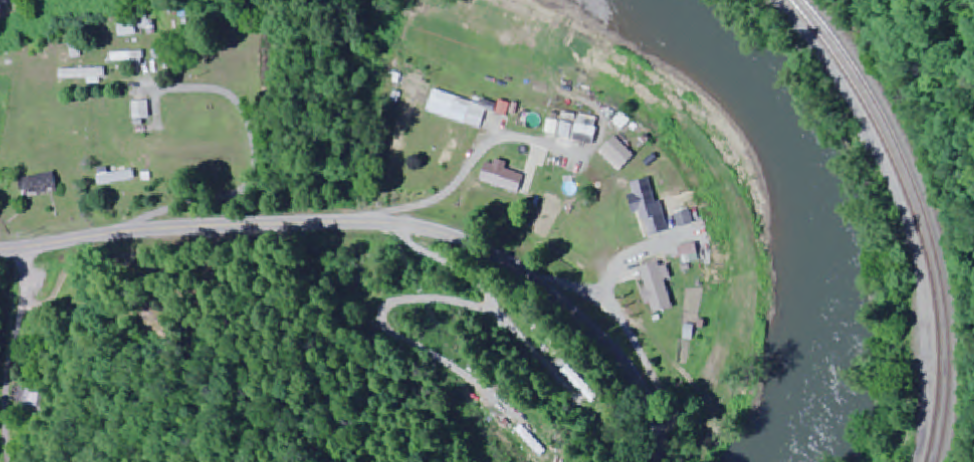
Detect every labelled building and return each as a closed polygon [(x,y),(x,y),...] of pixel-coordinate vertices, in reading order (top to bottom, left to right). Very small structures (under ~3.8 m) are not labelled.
[(123,27),(123,36),(140,36),(140,27),(123,27)] [(115,62),(148,62),(148,54),(115,54),(115,62)] [(110,70),(64,70),(64,80),(110,80),(110,70)] [(439,91),(432,114),(485,130),(492,108),(439,91)] [(152,120),(152,102),(137,103),(137,120),(152,120)] [(596,148),(608,124),(589,115),(577,139),(596,148)] [(604,154),(625,175),(642,158),(621,137),(604,154)] [(521,196),(527,175),(488,163),(481,183),(521,196)] [(100,177),(101,186),(135,181),(134,172),(100,177)] [(26,179),(25,197),(40,197),(41,179),(26,179)] [(650,239),(674,232),(660,179),(635,186),(650,239)] [(687,229),(704,223),(700,211),(683,217),(687,229)] [(691,266),(710,261),(706,244),(686,249),(691,266)] [(667,263),(644,269),(656,316),(680,309),(667,263)]
